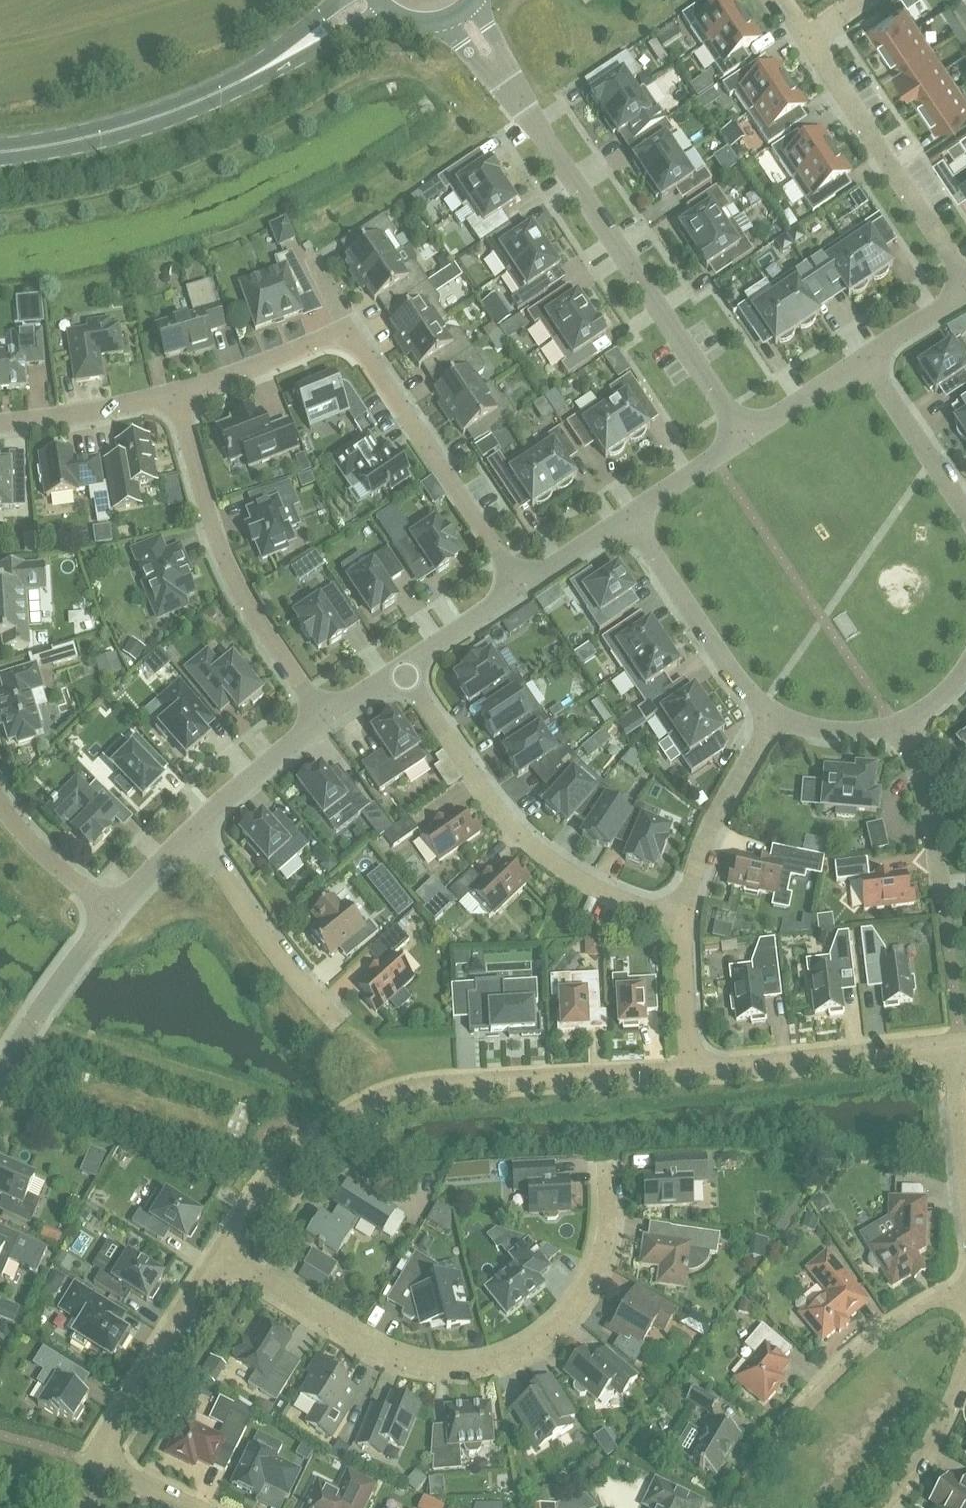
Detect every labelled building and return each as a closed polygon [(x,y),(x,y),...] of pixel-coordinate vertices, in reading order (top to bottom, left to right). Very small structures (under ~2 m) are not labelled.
[(744,20),(738,11),(741,8),(735,0),(729,0),(711,12),(704,1),(682,16),(703,47),(744,20)] [(882,50),(917,26),(904,5),(868,29),(882,50)] [(955,29),(962,24),(956,15),(949,19),(955,29)] [(744,20),(703,47),(724,79),(746,64),(739,53),(761,38),(753,27),(750,29),(744,20)] [(962,24),(955,29),(963,39),(965,37),(965,30),(962,24)] [(930,45),(917,26),(882,50),(895,69),(930,45)] [(930,45),(895,69),(893,71),(907,91),(909,90),(944,66),(930,45)] [(636,93),(637,94),(641,91),(633,80),(641,74),(627,53),(601,70),(609,82),(590,94),(599,108),(600,107),(605,114),(636,93)] [(748,114),(789,86),(783,77),(786,75),(778,64),(756,79),(749,68),(723,85),(730,96),(734,94),(748,114)] [(944,66),(909,90),(922,110),(957,86),(944,66)] [(789,86),(748,114),(768,145),(791,130),(784,120),(806,105),(798,94),(795,96),(789,86)] [(922,110),(935,130),(965,110),(965,99),(957,86),(922,110)] [(641,91),(637,94),(636,93),(605,114),(608,118),(605,120),(613,133),(616,131),(619,135),(626,130),(634,141),(644,135),(666,120),(658,108),(644,89),(641,91)] [(666,120),(644,135),(652,146),(634,158),(637,162),(634,164),(642,176),(645,175),(648,179),(683,155),(670,135),(674,132),(666,120)] [(792,181),(834,153),(827,144),(830,142),(823,131),(801,146),(793,135),(771,150),(792,181)] [(840,162),(834,153),(792,181),(813,212),(835,198),(828,187),(850,172),(843,160),(840,162)] [(957,175),(943,154),(932,161),(947,182),(957,175)] [(697,175),(683,155),(648,179),(651,183),(648,185),(656,197),(659,196),(662,199),(679,187),(686,198),(712,181),(705,170),(697,175)] [(467,206),(502,183),(497,176),(498,175),(489,162),(470,174),(463,163),(437,179),(445,191),(449,189),(463,210),(467,207),(467,206)] [(467,206),(467,207),(474,217),(466,223),(480,244),(484,241),(506,227),(498,215),(516,203),(513,200),(516,198),(508,185),(505,187),(502,183),(467,206)] [(729,224),(728,223),(722,213),(730,207),(716,187),(691,204),(698,215),(680,227),(682,230),(680,232),(688,245),(691,243),(694,247),(729,224)] [(394,256),(394,257),(403,252),(394,239),(396,233),(384,215),(348,239),(356,251),(346,258),(354,270),(349,273),(356,282),(394,256)] [(879,215),(842,239),(871,281),(893,266),(892,265),(891,265),(879,247),(894,237),(879,215)] [(729,224),(694,247),(698,254),(697,255),(706,269),(725,256),(732,266),(753,252),(732,220),(728,223),(729,224)] [(271,228),(273,232),(279,246),(294,239),(288,226),(286,221),(271,228)] [(514,239),(506,227),(484,241),(506,274),(545,247),(542,243),(545,241),(537,229),(534,231),(531,227),(514,239)] [(865,289),(868,283),(871,281),(842,239),(810,261),(806,264),(827,294),(842,284),(848,294),(849,296),(852,293),(859,293),(865,289)] [(545,247),(506,274),(526,305),(548,290),(541,280),(559,268),(556,264),(559,262),(551,250),(548,252),(545,247)] [(275,258),(279,270),(242,283),(239,284),(256,330),(303,313),(302,310),(301,310),(298,301),(314,295),(292,252),(275,258)] [(402,268),(394,257),(394,256),(356,282),(362,291),(366,288),(375,301),(385,294),(392,306),(428,282),(416,264),(410,263),(402,268)] [(802,266),(769,288),(797,330),(800,328),(807,328),(813,324),(816,318),(819,315),(818,314),(812,304),(827,294),(806,264),(802,266)] [(216,305),(209,282),(186,289),(194,316),(157,327),(166,358),(194,349),(195,353),(212,348),(207,332),(224,327),(217,305),(216,305)] [(428,282),(392,306),(400,317),(390,324),(398,336),(394,340),(400,349),(438,323),(439,324),(447,318),(439,306),(440,300),(428,282)] [(797,330),(769,288),(737,309),(752,332),(763,325),(775,343),(774,343),(775,345),(797,330)] [(552,342),(591,316),(588,311),(591,310),(582,297),(580,299),(577,295),(559,307),(552,297),(527,314),(535,325),(539,323),(552,342)] [(40,301),(16,301),(16,326),(41,325),(40,301)] [(591,316),(552,342),(565,362),(561,365),(568,376),(594,359),(587,348),(606,336),(597,322),(596,323),(591,316)] [(69,333),(76,380),(102,377),(99,355),(122,351),(118,326),(110,327),(109,321),(89,324),(90,330),(69,333)] [(446,335),(439,324),(438,323),(400,349),(406,358),(411,355),(419,367),(429,361),(437,372),(473,348),(461,331),(454,329),(446,335)] [(27,388),(26,386),(24,365),(43,363),(43,364),(44,364),(41,330),(11,333),(13,353),(0,354),(0,390),(27,388)] [(935,392),(954,379),(962,390),(965,387),(965,348),(960,339),(935,356),(933,353),(921,361),(923,364),(918,367),(925,377),(922,379),(930,390),(933,388),(935,392)] [(473,348),(437,372),(445,384),(435,391),(443,403),(438,406),(444,415),(483,390),(482,389),(475,378),(483,373),(485,366),(473,348)] [(343,384),(338,384),(333,372),(293,391),(309,430),(348,414),(354,422),(367,413),(348,385),(343,384)] [(617,401),(605,409),(627,443),(649,429),(648,427),(648,428),(636,410),(648,402),(630,375),(609,389),(617,401)] [(491,384),(482,389),(483,390),(444,415),(451,425),(455,421),(463,434),(473,427),(481,439),(517,415),(505,397),(499,396),(491,384)] [(965,442),(965,399),(957,405),(964,416),(956,421),(955,421),(957,425),(956,425),(957,432),(960,438),(965,442)] [(605,409),(600,401),(566,424),(581,446),(593,438),(605,456),(605,457),(606,458),(627,443),(605,409)] [(255,409),(231,418),(233,421),(217,427),(220,433),(217,434),(223,449),(226,448),(231,461),(258,451),(262,462),(298,449),(287,422),(272,427),(273,430),(268,432),(260,410),(256,412),(255,409)] [(526,450),(554,492),(576,478),(575,476),(563,459),(575,451),(560,428),(526,450)] [(366,434),(335,455),(349,476),(361,481),(372,497),(389,486),(391,489),(408,478),(405,475),(407,473),(395,455),(393,456),(386,445),(378,451),(366,434)] [(150,449),(148,437),(117,443),(120,459),(106,461),(114,508),(140,504),(137,484),(156,481),(153,462),(155,462),(153,448),(150,449)] [(554,492),(526,450),(506,464),(499,454),(486,463),(508,495),(520,487),(532,505),(531,506),(532,507),(554,492)] [(72,463),(71,451),(41,455),(42,468),(38,468),(40,485),(45,484),(47,497),(77,493),(76,488),(89,486),(91,501),(94,500),(98,523),(112,521),(105,483),(101,483),(98,459),(72,463)] [(12,508),(12,506),(25,506),(24,474),(11,475),(11,462),(12,462),(12,460),(0,460),(0,509),(12,508)] [(297,505),(289,484),(250,497),(255,510),(248,513),(253,524),(246,527),(253,543),(256,542),(263,559),(287,549),(285,546),(293,542),(281,512),(297,505)] [(394,508),(376,519),(394,546),(409,569),(421,561),(419,559),(425,556),(437,574),(451,565),(449,562),(458,556),(452,547),(455,545),(445,530),(442,532),(436,522),(414,537),(412,534),(394,508)] [(166,553),(160,540),(133,551),(146,582),(143,583),(158,618),(187,606),(184,597),(195,592),(187,574),(191,573),(179,547),(166,553)] [(371,565),(349,580),(372,614),(381,608),(383,611),(397,601),(385,583),(390,579),(391,581),(402,573),(387,550),(369,562),(371,565)] [(24,566),(24,564),(0,566),(0,637),(2,637),(3,649),(29,648),(29,646),(25,592),(45,590),(45,591),(47,591),(45,564),(44,564),(44,565),(24,566)] [(598,580),(591,570),(571,584),(588,609),(586,611),(600,631),(622,616),(615,605),(634,592),(632,589),(634,587),(627,576),(624,577),(617,567),(613,570),(611,568),(599,575),(601,578),(598,580)] [(318,601),(296,616),(303,626),(300,628),(309,642),(312,640),(319,649),(327,643),(329,646),(344,637),(331,618),(337,615),(338,617),(349,609),(334,586),(316,598),(318,601)] [(623,672),(665,644),(650,622),(649,622),(649,623),(631,635),(624,624),(601,639),(623,672)] [(496,685),(505,698),(523,687),(525,685),(516,671),(512,674),(496,651),(489,640),(472,652),(477,660),(464,668),(466,671),(457,678),(463,687),(460,689),(469,703),(496,685)] [(680,666),(665,644),(623,672),(645,705),(668,690),(660,678),(680,666)] [(76,657),(73,646),(50,653),(54,664),(76,657)] [(221,667),(208,651),(186,669),(221,711),(231,702),(239,711),(251,702),(253,705),(263,697),(260,694),(262,692),(245,672),(249,670),(239,658),(236,661),(233,657),(221,667)] [(169,663),(160,653),(146,665),(156,675),(169,663)] [(36,666),(0,676),(5,691),(0,692),(0,721),(1,726),(4,725),(9,741),(10,741),(10,740),(17,738),(18,743),(35,738),(34,733),(40,731),(40,732),(42,731),(41,729),(41,730),(39,723),(42,722),(37,707),(34,708),(30,692),(43,688),(36,666)] [(166,740),(169,737),(186,757),(209,737),(199,726),(209,717),(180,683),(159,702),(171,716),(157,729),(166,740)] [(538,709),(523,687),(505,698),(481,714),(487,723),(484,725),(494,740),(520,722),(529,735),(543,726),(549,722),(540,708),(538,709)] [(668,690),(645,705),(637,710),(646,723),(654,718),(668,738),(709,710),(695,688),(693,689),(676,701),(668,690)] [(709,710),(668,738),(691,774),(714,759),(705,745),(722,733),(723,733),(724,732),(709,710)] [(404,727),(395,714),(381,723),(382,724),(372,731),(389,755),(365,770),(379,792),(426,761),(412,739),(415,737),(407,725),(404,727)] [(543,726),(529,735),(505,751),(511,760),(509,762),(518,776),(545,758),(555,770),(573,755),(564,745),(558,749),(543,726)] [(132,748),(114,766),(123,776),(116,783),(127,795),(135,788),(143,797),(162,778),(159,775),(168,767),(147,745),(136,735),(127,743),(132,748)] [(958,742),(965,752),(965,735),(958,742)] [(573,755),(555,770),(565,782),(544,806),(557,818),(560,815),(568,822),(587,801),(594,792),(574,774),(582,765),(573,755)] [(358,816),(370,807),(350,782),(339,790),(321,767),(312,774),(311,773),(298,783),(329,824),(351,807),(358,816)] [(874,770),(858,769),(857,775),(826,772),(825,784),(816,783),(814,805),(823,806),(823,808),(837,809),(837,816),(855,817),(855,811),(876,812),(878,796),(872,795),(874,770)] [(108,810),(116,801),(96,782),(88,790),(84,786),(71,799),(64,793),(56,801),(55,800),(51,804),(52,806),(48,809),(63,824),(65,822),(74,830),(73,831),(89,846),(92,843),(95,846),(110,830),(107,828),(116,818),(108,810)] [(594,792),(587,801),(600,810),(582,837),(597,846),(599,843),(608,849),(623,825),(632,811),(609,796),(613,790),(602,783),(594,792)] [(632,811),(623,825),(638,831),(626,861),(642,867),(643,864),(653,868),(657,858),(661,859),(667,843),(664,842),(669,831),(643,820),(648,809),(636,804),(632,811)] [(433,827),(421,835),(439,862),(480,833),(471,820),(467,823),(458,809),(446,818),(445,817),(432,826),(433,827)] [(278,874),(309,846),(292,827),(282,836),(262,814),(254,822),(253,821),(241,832),(251,844),(248,846),(258,857),(261,855),(278,874)] [(418,830),(409,817),(395,826),(384,834),(393,847),(418,830)] [(887,848),(882,824),(868,828),(873,851),(887,848)] [(824,857),(810,854),(791,850),(787,866),(807,870),(807,869),(822,871),(824,857)] [(792,894),(778,892),(784,864),(769,861),(770,859),(754,856),(754,858),(739,855),(736,871),(731,870),(728,885),(745,889),(745,892),(758,895),(759,892),(773,895),(771,907),(789,910),(792,894)] [(867,859),(835,863),(837,882),(861,879),(864,910),(914,904),(912,889),(907,889),(906,873),(891,875),(891,873),(875,875),(875,877),(869,878),(867,859)] [(471,870),(450,891),(461,903),(472,892),(494,915),(530,880),(519,869),(516,872),(504,860),(494,871),(493,870),(482,881),(471,870)] [(415,904),(399,885),(383,898),(398,917),(415,904)] [(342,908),(333,897),(313,912),(322,924),(311,933),(313,936),(311,938),(320,948),(322,946),(329,956),(347,941),(356,951),(378,933),(369,921),(363,926),(346,905),(342,908)] [(711,901),(710,913),(732,915),(733,903),(711,901)] [(410,941),(396,925),(368,951),(380,964),(368,974),(369,975),(358,985),(369,997),(365,1000),(376,1012),(413,979),(393,956),(410,941)] [(871,930),(860,931),(867,984),(881,982),(884,1010),(899,1008),(898,1003),(912,1002),(911,993),(915,992),(913,978),(910,979),(908,962),(887,964),(885,950),(871,930)] [(831,971),(810,973),(814,1013),(829,1012),(829,1016),(844,1015),(840,987),(855,986),(848,932),(838,934),(829,956),(831,971)] [(709,950),(731,949),(731,939),(709,940),(709,950)] [(781,992),(774,939),(759,941),(751,964),(753,978),(732,980),(734,997),(730,998),(732,1012),(735,1012),(736,1020),(751,1019),(751,1024),(766,1022),(762,994),(781,992)] [(602,955),(602,941),(587,941),(588,951),(592,955),(602,955)] [(467,954),(452,955),(452,970),(467,969),(467,954)] [(557,1012),(558,1033),(580,1032),(580,1027),(588,1027),(587,1013),(600,1012),(598,974),(570,976),(571,993),(560,994),(561,1012),(557,1012)] [(658,1011),(656,978),(628,980),(629,989),(617,990),(619,1025),(623,1025),(623,1029),(639,1028),(639,1024),(645,1024),(645,1012),(658,1011)] [(508,1031),(509,1037),(541,1035),(540,1016),(534,1016),(534,1002),(505,1004),(504,980),(475,982),(476,993),(467,994),(470,1031),(491,1030),(491,1032),(508,1031)] [(705,1158),(656,1160),(656,1175),(645,1176),(646,1208),(692,1205),(691,1183),(707,1183),(705,1158)] [(4,1213),(30,1224),(41,1201),(27,1195),(35,1178),(0,1163),(0,1196),(9,1200),(4,1213)] [(570,1211),(569,1178),(552,1179),(548,1176),(547,1165),(513,1167),(514,1190),(516,1190),(515,1189),(522,1188),(523,1197),(526,1200),(530,1199),(530,1213),(544,1213),(544,1217),(548,1220),(556,1220),(559,1216),(559,1212),(570,1211)] [(396,1211),(349,1182),(335,1204),(340,1207),(331,1222),(321,1216),(307,1238),(338,1257),(351,1235),(350,1234),(360,1219),(382,1233),(383,1233),(391,1238),(404,1217),(396,1211)] [(159,1188),(144,1213),(140,1210),(132,1222),(159,1239),(166,1229),(185,1241),(188,1237),(190,1239),(198,1227),(195,1225),(201,1215),(197,1212),(199,1209),(187,1202),(185,1205),(159,1188)] [(915,1278),(926,1271),(915,1253),(924,1248),(925,1215),(917,1215),(917,1199),(891,1198),(890,1216),(896,1217),(895,1232),(885,1238),(889,1244),(873,1253),(870,1257),(869,1261),(870,1265),(874,1268),(878,1269),(882,1268),(893,1286),(912,1274),(915,1278)] [(820,1219),(807,1214),(802,1226),(814,1231),(820,1219)] [(642,1264),(661,1267),(658,1283),(684,1287),(689,1251),(717,1255),(720,1234),(655,1225),(653,1239),(645,1238),(642,1264)] [(19,1237),(0,1228),(0,1277),(2,1278),(9,1261),(37,1273),(47,1249),(19,1237)] [(753,1258),(771,1260),(773,1241),(755,1239),(753,1258)] [(549,1269),(528,1242),(510,1256),(517,1265),(486,1289),(507,1315),(544,1285),(538,1277),(549,1269)] [(561,1252),(543,1244),(540,1247),(550,1260),(561,1252)] [(138,1260),(121,1250),(106,1274),(102,1271),(94,1284),(121,1300),(128,1290),(147,1302),(150,1298),(152,1300),(160,1288),(157,1286),(163,1276),(150,1267),(151,1265),(140,1257),(138,1260)] [(329,1279),(337,1266),(314,1251),(305,1265),(329,1279)] [(447,1329),(470,1323),(458,1275),(437,1281),(427,1275),(434,1264),(416,1253),(387,1301),(404,1311),(402,1314),(412,1320),(427,1316),(429,1326),(445,1322),(447,1329)] [(827,1292),(801,1315),(822,1340),(836,1329),(839,1332),(848,1325),(845,1321),(868,1302),(827,1253),(808,1269),(827,1292)] [(123,1315),(75,1285),(61,1309),(82,1322),(74,1335),(75,1336),(72,1342),(85,1349),(88,1344),(112,1359),(119,1348),(122,1350),(130,1337),(126,1335),(127,1334),(116,1326),(123,1315)] [(664,1331),(676,1312),(676,1311),(636,1288),(629,1299),(625,1297),(606,1328),(629,1342),(632,1337),(642,1344),(654,1325),(664,1331)] [(754,1304),(741,1300),(738,1311),(751,1315),(754,1304)] [(28,1307),(14,1302),(8,1318),(21,1323),(28,1307)] [(714,1325),(700,1317),(694,1327),(708,1335),(714,1325)] [(244,1340),(234,1355),(241,1360),(240,1362),(256,1372),(248,1384),(277,1401),(301,1363),(282,1351),(289,1340),(286,1337),(285,1334),(279,1331),(276,1331),(264,1324),(251,1344),(244,1340)] [(764,1403),(784,1380),(778,1375),(788,1363),(784,1360),(792,1350),(762,1325),(745,1346),(756,1355),(736,1379),(745,1387),(747,1390),(749,1392),(752,1394),(755,1395),(764,1403)] [(65,1378),(72,1367),(44,1349),(34,1364),(45,1371),(38,1382),(49,1389),(38,1406),(57,1418),(60,1414),(72,1422),(74,1419),(77,1421),(84,1410),(81,1408),(88,1396),(66,1382),(65,1378)] [(637,1377),(605,1349),(596,1359),(584,1349),(564,1372),(577,1383),(574,1386),(574,1391),(580,1395),(584,1395),(587,1392),(598,1401),(605,1392),(609,1394),(612,1394),(618,1388),(624,1393),(637,1377)] [(346,1384),(350,1378),(318,1358),(308,1373),(313,1376),(301,1396),(318,1407),(307,1424),(331,1438),(359,1393),(346,1384)] [(525,1401),(511,1411),(511,1412),(515,1410),(528,1431),(525,1433),(525,1434),(529,1432),(533,1438),(545,1430),(552,1441),(573,1428),(575,1431),(585,1425),(575,1409),(571,1411),(550,1377),(522,1395),(525,1401)] [(718,1402),(694,1388),(687,1400),(711,1414),(718,1402)] [(386,1442),(402,1448),(419,1407),(414,1405),(413,1401),(401,1396),(397,1398),(392,1396),(386,1412),(373,1407),(358,1444),(381,1454),(386,1442)] [(194,1466),(197,1459),(212,1467),(221,1448),(234,1454),(254,1412),(236,1400),(218,1436),(184,1420),(167,1453),(194,1466)] [(458,1446),(464,1446),(465,1450),(469,1453),(478,1452),(481,1449),(482,1444),(493,1443),(490,1405),(445,1409),(449,1451),(435,1452),(434,1470),(460,1468),(460,1467),(458,1446)] [(726,1461),(732,1451),(731,1451),(741,1435),(714,1419),(689,1461),(700,1467),(699,1469),(704,1472),(705,1470),(716,1477),(725,1461),(726,1461)] [(351,1448),(339,1441),(329,1456),(345,1463),(351,1448)] [(288,1495),(299,1472),(276,1461),(277,1458),(251,1446),(233,1484),(258,1497),(265,1484),(288,1495)] [(348,1472),(335,1499),(311,1487),(303,1504),(306,1505),(305,1507),(366,1507),(377,1486),(348,1472)] [(962,1488),(948,1478),(932,1502),(940,1507),(965,1507),(965,1483),(962,1488)] [(644,1505),(650,1507),(700,1507),(703,1502),(656,1480),(644,1505)] [(551,1499),(566,1498),(565,1483),(550,1484),(551,1499)] [(451,1500),(431,1492),(425,1507),(448,1507),(451,1500)]
